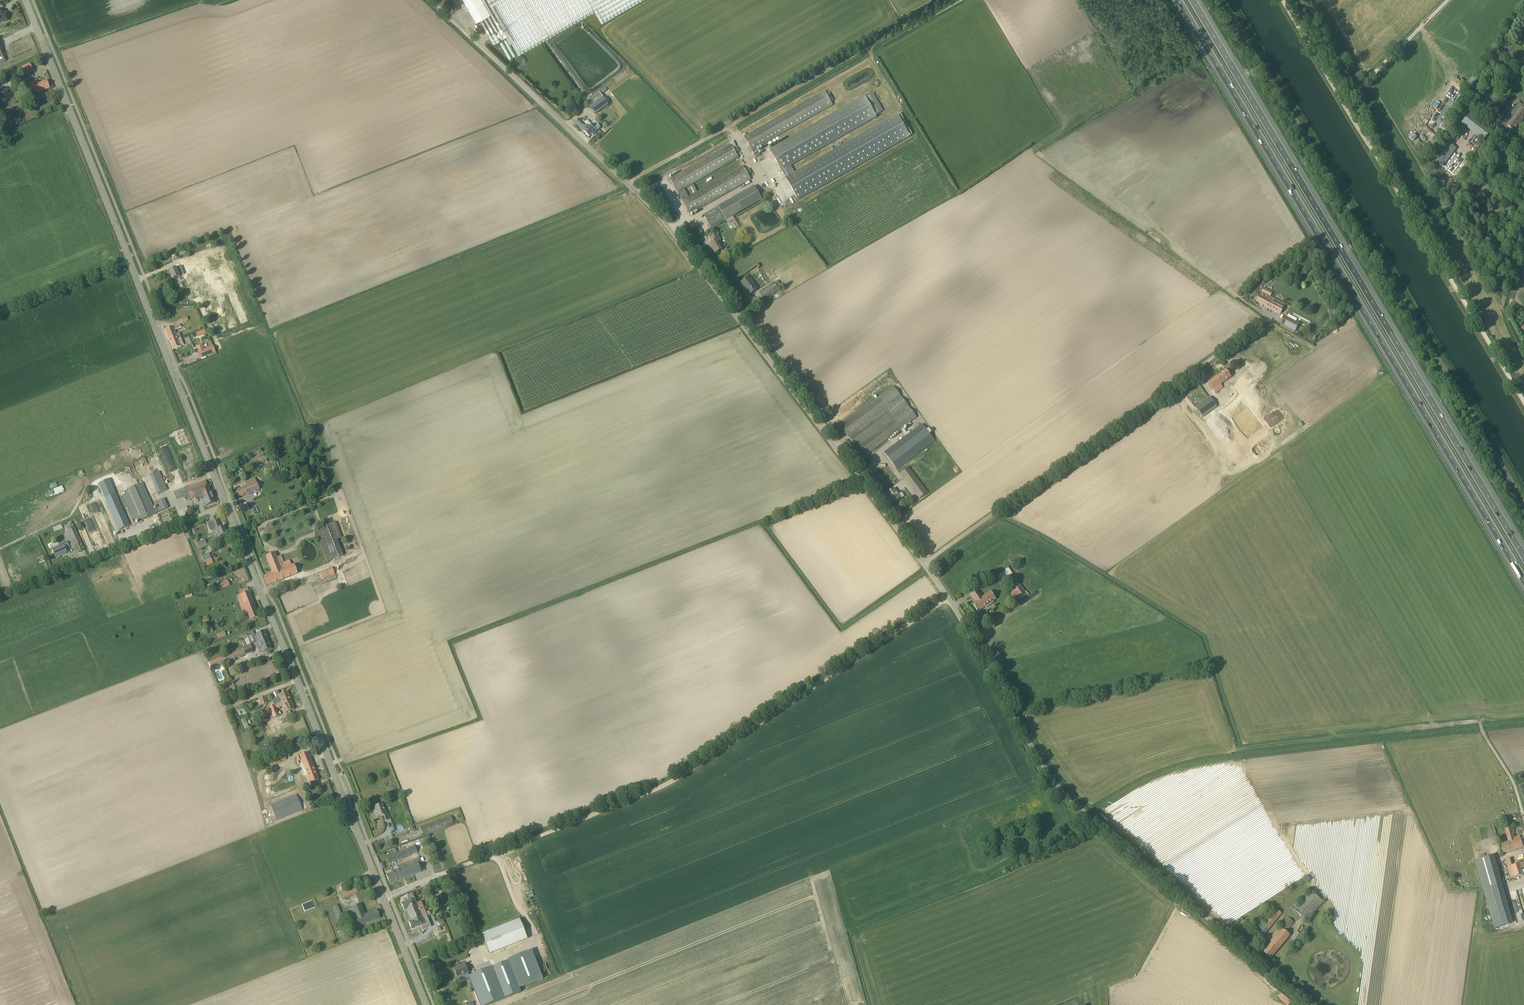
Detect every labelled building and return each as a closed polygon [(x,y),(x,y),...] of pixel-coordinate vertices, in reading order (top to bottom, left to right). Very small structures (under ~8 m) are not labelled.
[(477,22),(480,20),(494,43),(508,35),(519,55),(524,52),(543,40),(546,39),(595,11),(602,22),(641,0),(464,0),(477,22)] [(526,62),(526,60),(526,58),(525,57),(524,56),(523,55),(522,55),(520,54),(519,55),(518,55),(517,56),(516,58),(515,60),(516,62),(516,63),(517,64),(518,65),(519,65),(521,65),(522,65),(523,65),(524,64),(526,62)] [(30,63),(18,69),(21,75),(22,77),(34,71),(30,63)] [(30,97),(50,89),(47,81),(38,84),(37,80),(29,84),(25,85),(27,89),(24,90),(27,98),(30,97)] [(756,158),(760,156),(756,149),(833,105),(831,102),(833,101),(828,93),(827,94),(825,91),(744,137),(756,158)] [(596,114),(608,104),(601,95),(600,92),(587,101),(592,108),(596,114)] [(865,96),(770,150),(781,171),(782,171),(785,177),(790,174),(786,168),(876,117),(875,115),(878,114),(868,96),(866,98),(865,96)] [(1517,127),(1523,118),(1523,109),(1521,107),(1507,126),(1514,131),(1517,127)] [(1484,141),(1493,128),(1471,112),(1462,124),(1484,141)] [(897,114),(790,175),(786,178),(785,178),(798,201),(910,137),(897,114)] [(584,124),(579,119),(575,124),(583,133),(584,132),(589,137),(592,134),(593,135),(597,132),(590,125),(591,124),(588,120),(584,124)] [(1456,133),(1462,136),(1466,128),(1460,125),(1456,133)] [(832,150),(842,145),(841,142),(830,147),(832,150)] [(689,197),(684,189),(739,158),(736,153),(739,152),(736,147),(733,149),(731,145),(670,179),(678,192),(677,193),(683,201),(682,201),(690,214),(751,180),(748,175),(751,173),(748,169),(746,171),(743,166),(689,197)] [(1509,174),(1514,167),(1507,161),(1501,168),(1509,174)] [(735,197),(719,207),(704,215),(712,228),(726,220),(743,210),(762,200),(755,186),(735,197)] [(721,240),(717,234),(710,238),(713,242),(708,244),(712,250),(713,250),(715,254),(722,250),(718,242),(721,240)] [(169,271),(173,279),(179,277),(179,276),(184,274),(193,297),(208,291),(196,260),(181,267),(180,266),(176,268),(169,271)] [(750,294),(757,289),(748,277),(741,283),(750,294)] [(764,300),(768,297),(771,295),(779,290),(778,289),(775,283),(774,282),(766,288),(759,292),(764,300)] [(1285,305),(1274,299),(1270,297),(1272,293),(1263,288),(1261,292),(1256,302),(1280,314),(1285,305)] [(1299,324),(1284,316),(1280,325),(1279,327),(1293,334),(1295,331),(1296,332),(1299,327),(1298,326),(1299,324)] [(177,338),(181,337),(179,333),(175,334),(174,330),(181,328),(180,324),(165,330),(169,339),(176,337),(177,338)] [(177,338),(176,337),(169,339),(173,350),(181,347),(181,346),(184,345),(181,337),(177,338)] [(200,358),(205,356),(215,352),(212,347),(198,353),(200,358)] [(1254,376),(1264,369),(1260,364),(1251,372),(1254,376)] [(1221,384),(1223,383),(1231,377),(1226,370),(1208,383),(1215,393),(1216,393),(1218,396),(1225,391),(1223,388),(1221,384)] [(1237,392),(1251,382),(1247,375),(1233,385),(1237,392)] [(929,429),(929,430),(929,429),(927,431),(922,424),(911,433),(909,431),(907,432),(903,427),(916,417),(893,387),(881,396),(878,398),(841,426),(864,457),(901,429),(906,436),(884,453),(897,469),(934,441),(929,434),(932,433),(929,429)] [(1239,395),(1205,419),(1222,443),(1225,440),(1228,444),(1225,446),(1230,451),(1235,448),(1237,451),(1243,447),(1246,451),(1262,439),(1259,436),(1263,433),(1260,429),(1264,426),(1252,409),(1258,405),(1245,387),(1238,393),(1239,395)] [(1203,417),(1217,407),(1210,397),(1196,407),(1203,417)] [(248,468),(266,460),(272,457),(270,453),(247,464),(247,465),(248,468)] [(919,499),(927,493),(908,467),(900,473),(919,499)] [(167,490),(159,472),(150,476),(158,494),(167,490)] [(175,482),(181,479),(178,472),(172,475),(175,482)] [(246,495),(259,490),(255,479),(245,482),(246,486),(243,487),(243,488),(236,490),(239,497),(246,494),(246,495)] [(215,502),(206,481),(187,488),(189,494),(192,500),(199,497),(203,507),(215,502)] [(137,518),(139,521),(156,514),(143,483),(125,490),(137,518)] [(901,499),(894,489),(886,494),(890,498),(891,498),(895,504),(901,499)] [(105,499),(119,530),(128,526),(114,495),(105,499)] [(163,499),(156,502),(161,512),(167,509),(163,499)] [(220,528),(218,520),(211,522),(207,524),(210,531),(217,528),(220,536),(227,533),(224,526),(220,528)] [(69,533),(64,535),(67,541),(69,547),(74,545),(76,548),(78,552),(84,550),(82,545),(81,542),(74,526),(73,524),(66,527),(67,529),(69,533)] [(343,556),(337,540),(331,524),(316,530),(329,561),(343,556)] [(199,549),(207,546),(205,540),(197,543),(199,549)] [(65,549),(69,547),(67,541),(62,543),(59,545),(60,546),(52,550),(55,557),(62,555),(67,553),(65,549)] [(285,568),(283,562),(279,564),(275,553),(266,556),(272,573),(264,576),(267,585),(298,573),(294,564),(285,568)] [(1000,580),(1012,574),(1009,567),(996,574),(1000,580)] [(335,575),(332,568),(319,572),(322,579),(335,575)] [(216,584),(218,588),(229,583),(228,579),(216,584)] [(1013,592),(1010,593),(1015,600),(1017,598),(1019,600),(1027,595),(1019,583),(1011,589),(1013,592)] [(259,617),(247,587),(239,591),(241,595),(237,596),(244,615),(248,613),(250,620),(259,617)] [(974,599),(980,594),(975,588),(969,592),(974,599)] [(987,607),(991,604),(990,603),(996,599),(991,592),(973,604),(978,612),(987,606),(987,607)] [(200,619),(202,625),(209,621),(207,616),(200,619)] [(255,642),(267,637),(264,631),(256,634),(252,636),(255,642)] [(271,649),(267,637),(255,642),(257,647),(261,646),(264,652),(271,649)] [(211,668),(254,651),(251,644),(209,661),(211,668)] [(279,695),(278,691),(273,693),(275,698),(273,699),(274,701),(277,700),(281,698),(281,699),(289,696),(287,691),(279,695)] [(261,705),(267,703),(264,696),(259,699),(261,705)] [(291,701),(289,696),(281,699),(281,698),(277,700),(274,701),(273,701),(274,705),(280,703),(280,704),(282,703),(283,704),(291,701)] [(269,707),(272,714),(273,718),(279,716),(276,709),(284,705),(286,712),(294,709),(291,701),(283,704),(282,703),(280,704),(280,703),(274,705),(269,707)] [(268,707),(260,711),(262,718),(271,714),(268,707)] [(319,780),(308,752),(297,756),(305,778),(308,777),(311,783),(319,780)] [(264,768),(286,760),(284,754),(262,762),(264,768)] [(277,821),(306,809),(300,794),(271,805),(277,821)] [(386,814),(382,804),(374,806),(376,813),(375,814),(377,818),(381,816),(383,822),(389,820),(387,814),(386,814)] [(424,836),(454,825),(450,816),(420,827),(424,836)] [(1512,827),(1505,829),(1509,842),(1501,844),(1504,853),(1523,847),(1523,837),(1520,838),(1520,835),(1514,837),(1512,827)] [(386,858),(389,864),(391,862),(417,852),(414,847),(391,856),(386,858)] [(1494,855),(1476,861),(1495,928),(1510,924),(1498,885),(1502,884),(1494,855)] [(394,870),(395,872),(392,873),(386,875),(390,884),(424,870),(419,858),(406,863),(406,865),(394,870)] [(1506,859),(1511,878),(1523,875),(1520,863),(1513,865),(1511,858),(1506,859)] [(356,886),(351,888),(341,892),(344,897),(358,891),(356,886)] [(1324,901),(1310,890),(1297,905),(1294,903),(1291,907),(1307,921),(1324,901)] [(416,903),(412,893),(406,896),(408,900),(401,903),(404,911),(404,913),(407,921),(409,922),(422,917),(422,918),(427,916),(430,914),(429,912),(427,911),(425,912),(420,902),(416,903)] [(359,926),(380,918),(377,910),(369,913),(364,915),(363,911),(360,904),(352,907),(359,926)] [(332,907),(338,922),(343,920),(338,905),(332,907)] [(1256,932),(1262,938),(1282,913),(1275,908),(1256,932)] [(431,927),(427,916),(422,918),(422,917),(409,922),(412,930),(417,928),(421,926),(422,930),(431,927)] [(1271,958),(1290,935),(1286,932),(1294,922),(1288,917),(1269,940),(1271,942),(1264,951),(1264,952),(1271,958)] [(490,953),(527,939),(520,920),(482,934),(490,953)] [(494,966),(505,993),(519,988),(508,960),(494,966)] [(479,1003),(492,998),(482,971),(469,976),(468,973),(469,972),(465,964),(458,966),(459,967),(454,969),(457,977),(466,973),(466,974),(465,975),(468,981),(470,980),(479,1003)] [(1292,1002),(1282,993),(1279,997),(1287,1004),(1289,1004),(1292,1002)]
